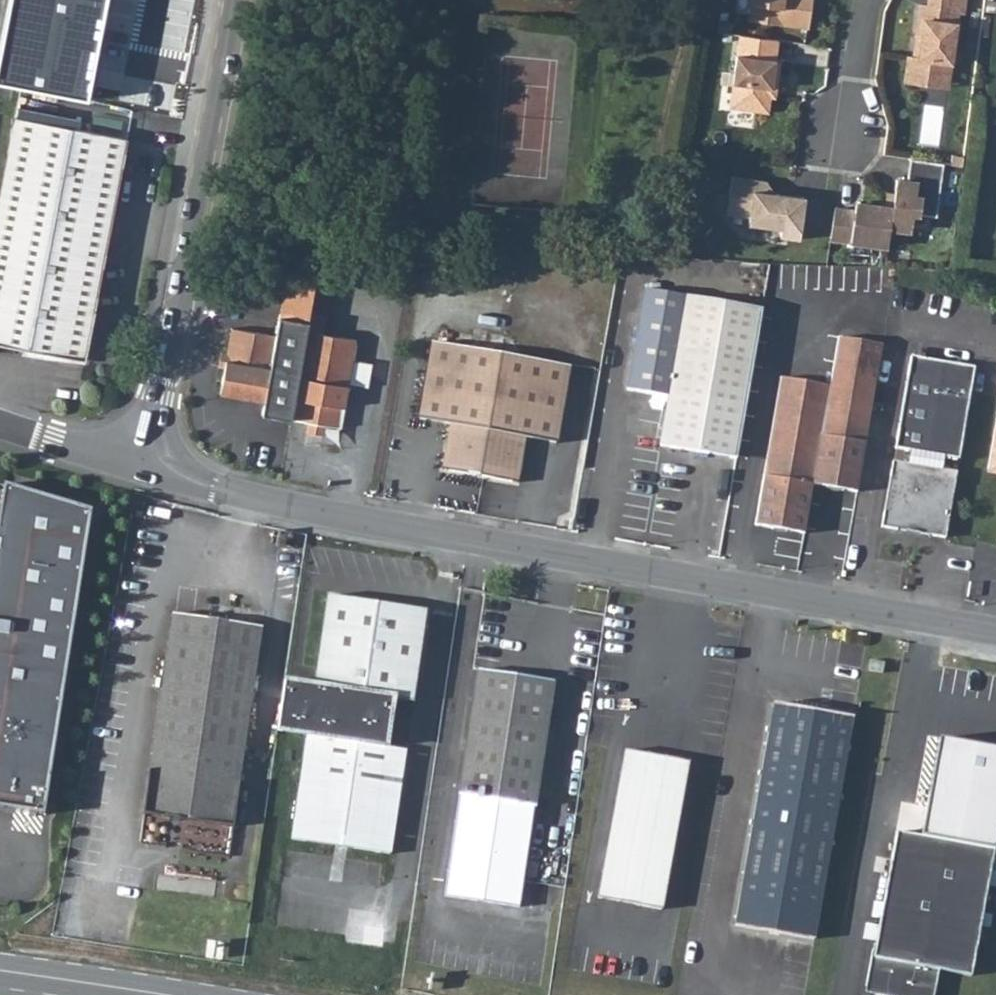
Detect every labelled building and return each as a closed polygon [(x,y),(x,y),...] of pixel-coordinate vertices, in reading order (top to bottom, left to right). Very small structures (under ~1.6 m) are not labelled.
[(0,58),(0,86),(89,103),(110,0),(11,0),(0,58)] [(741,10),(800,19),(803,0),(742,0),(741,10)] [(907,27),(912,27),(909,49),(899,47),(895,73),(922,77),(926,53),(942,55),(950,4),(955,5),(956,0),(910,0),(907,27)] [(770,31),(731,25),(721,97),(760,103),(762,88),(767,88),(772,51),(767,50),(770,31)] [(942,55),(926,53),(922,77),(939,80),(942,55)] [(19,120),(0,219),(0,343),(91,361),(133,141),(19,120)] [(942,147),(940,157),(952,159),(954,149),(942,147)] [(942,163),(909,160),(907,178),(894,177),(891,207),(852,204),(848,244),(884,247),(886,232),(908,234),(909,216),(936,219),(942,163)] [(800,237),(807,195),(767,190),(768,179),(734,173),(728,211),(751,215),(750,221),(783,227),(782,234),(800,237)] [(271,333),(230,328),(218,393),(261,399),(259,413),(290,417),(304,330),(306,310),(313,266),(280,274),(271,333)] [(666,396),(680,297),(643,292),(629,390),(666,396)] [(666,396),(659,444),(734,456),(755,308),(680,297),(666,396)] [(322,312),(306,310),(304,330),(319,333),(322,312)] [(856,486),(875,335),(830,329),(824,380),(774,375),(754,524),(806,531),(811,480),(856,486)] [(305,426),(324,428),(325,423),(339,424),(351,337),(319,333),(304,330),(290,417),(306,420),(305,426)] [(441,466),(517,476),(525,431),(555,434),(566,358),(427,338),(417,415),(446,419),(441,466)] [(908,447),(905,458),(939,464),(940,452),(957,454),(967,362),(901,352),(890,444),(908,447)] [(992,415),(986,462),(995,464),(995,415),(992,415)] [(905,458),(887,455),(879,525),(903,528),(903,533),(920,534),(920,531),(946,533),(955,467),(939,464),(905,458)] [(94,509),(7,483),(0,527),(0,806),(47,814),(94,509)] [(294,842),(392,855),(407,753),(357,745),(365,697),(412,703),(424,613),(326,600),(313,688),(284,684),(277,735),(307,739),(294,842)] [(262,624),(173,612),(146,813),(235,825),(262,624)] [(887,655),(873,652),(871,666),(884,668),(887,655)] [(525,904),(539,805),(556,681),(479,670),(462,796),(449,895),(525,904)] [(855,713),(777,701),(739,923),(818,937),(855,713)] [(691,758),(625,748),(600,898),(666,908),(691,758)] [(975,970),(995,844),(897,829),(870,992),(891,994),(941,994),(946,966),(975,970)]
